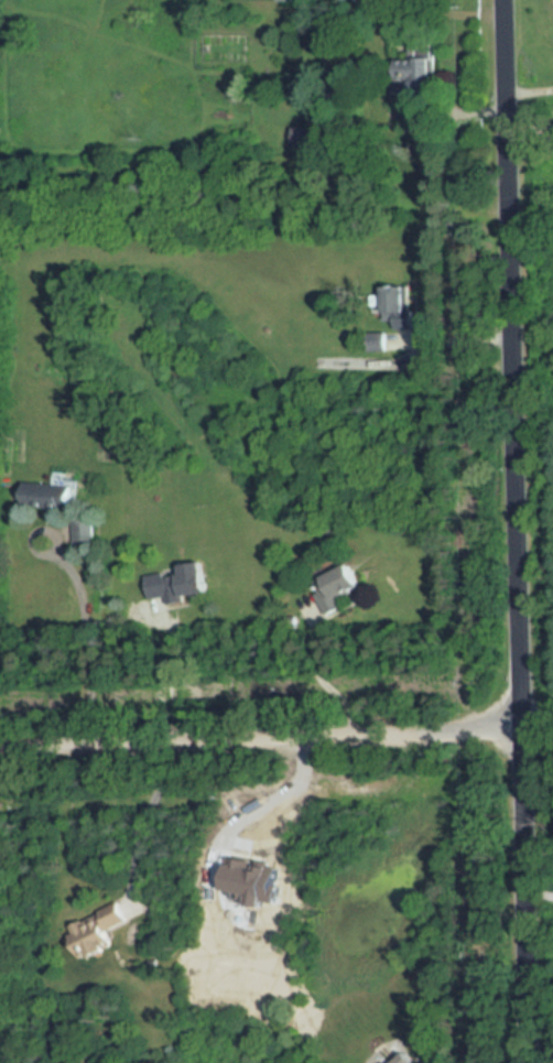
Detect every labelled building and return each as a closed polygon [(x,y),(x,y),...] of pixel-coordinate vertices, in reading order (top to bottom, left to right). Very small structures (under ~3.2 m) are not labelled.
[(414,87),(431,87),(431,59),(414,59),(414,87)] [(290,126),(290,147),(319,147),(319,126),(290,126)] [(412,328),(411,285),(383,285),(384,322),(393,321),(393,328),(412,328)] [(386,333),(369,333),(369,351),(386,351),(386,333)] [(24,503),(74,512),(79,487),(29,478),(24,503)] [(94,518),(73,518),(73,544),(94,544),(94,518)] [(305,627),(343,612),(338,599),(367,587),(357,563),(316,580),(322,593),(295,603),(305,627)] [(148,572),(151,598),(167,596),(168,605),(180,603),(179,596),(211,592),(207,565),(148,572)] [(112,927),(131,921),(125,902),(68,920),(81,960),(107,952),(104,942),(115,939),(112,927)]
